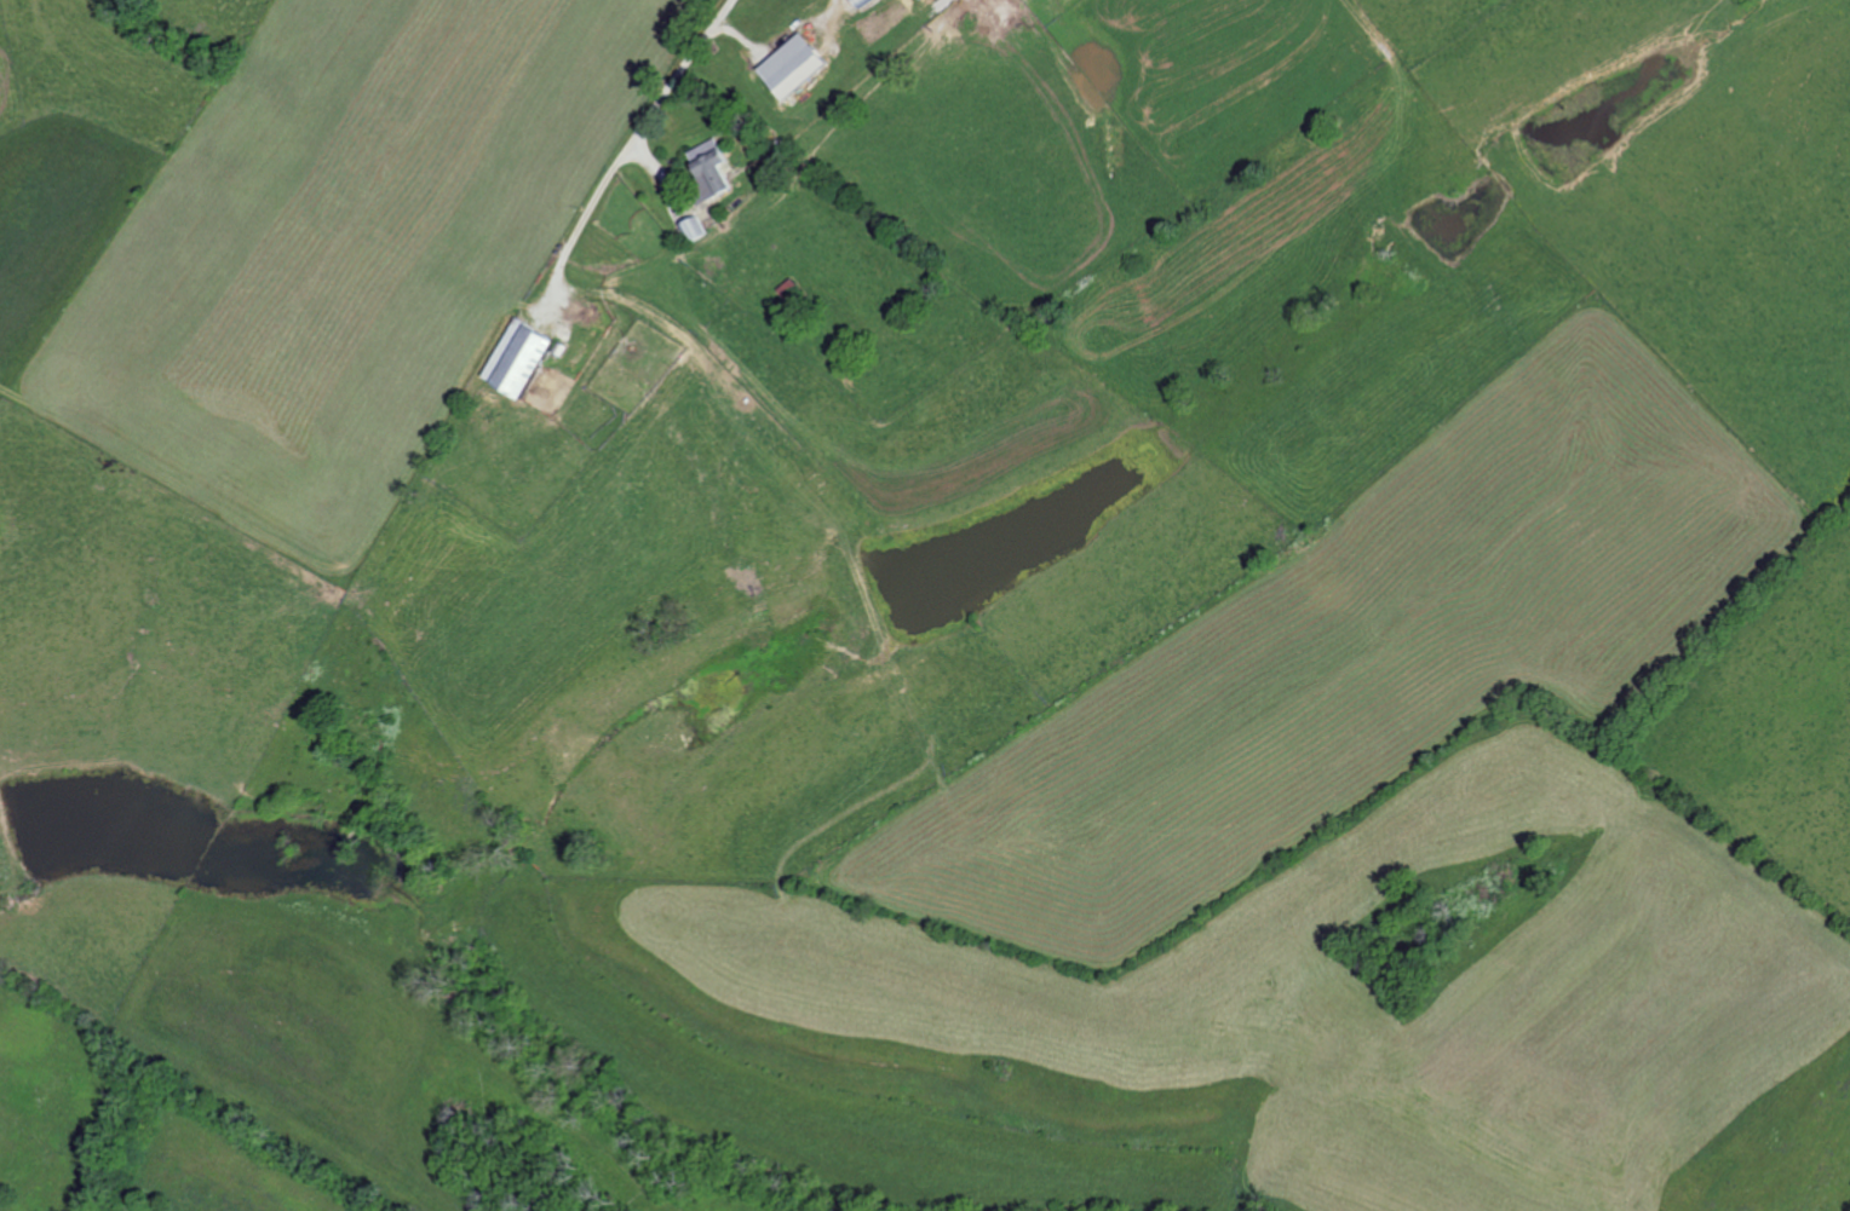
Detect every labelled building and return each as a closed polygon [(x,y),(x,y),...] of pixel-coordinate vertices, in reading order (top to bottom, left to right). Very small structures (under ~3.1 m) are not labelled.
[(757,70),(785,100),(827,62),(799,31),(757,70)] [(687,151),(699,176),(707,172),(718,194),(731,187),(720,164),(727,161),(716,137),(687,151)] [(482,378),(522,398),(553,337),(512,317),(482,378)]
